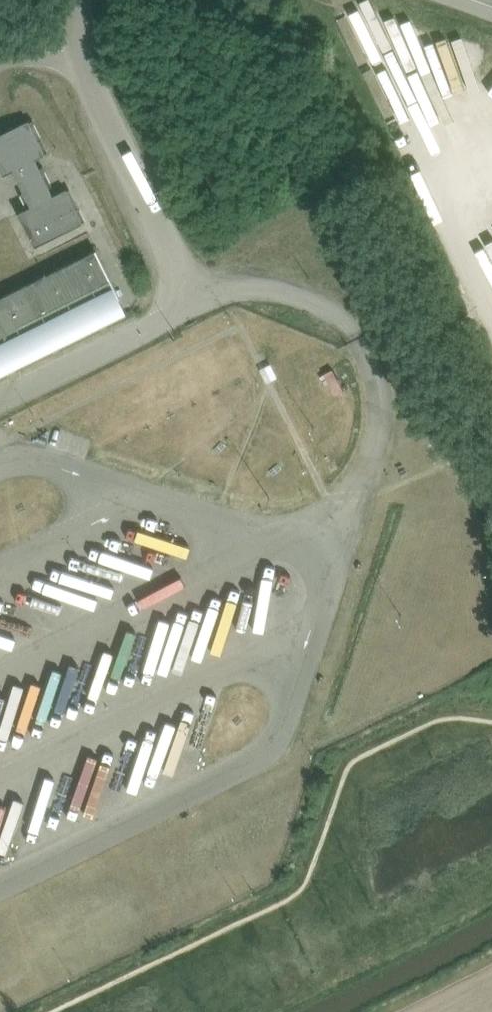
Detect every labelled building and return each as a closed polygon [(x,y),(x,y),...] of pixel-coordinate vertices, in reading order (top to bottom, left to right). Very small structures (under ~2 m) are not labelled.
[(46,155),(29,121),(0,135),(0,168),(4,176),(14,171),(31,206),(53,195),(36,160),(46,155)] [(53,195),(31,206),(19,213),(36,247),(83,224),(66,189),(53,195)] [(120,298),(97,250),(83,257),(106,305),(120,298)] [(106,305),(83,257),(70,264),(93,311),(106,305)] [(93,311),(70,264),(50,273),(74,321),(93,311)] [(74,321),(50,273),(31,283),(54,331),(74,321)] [(54,331),(31,283),(12,292),(35,340),(54,331)] [(12,292),(0,298),(0,349),(11,344),(14,350),(15,350),(35,340),(12,292)]
